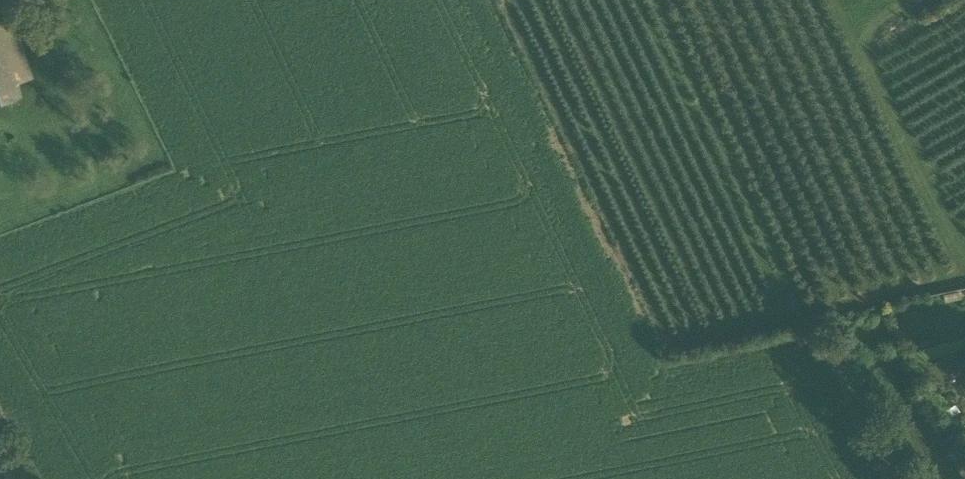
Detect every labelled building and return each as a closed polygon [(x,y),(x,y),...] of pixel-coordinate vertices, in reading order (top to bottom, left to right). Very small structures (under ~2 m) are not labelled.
[(0,19),(0,38),(14,82),(29,77),(9,16),(0,19)] [(19,97),(14,82),(0,38),(0,103),(19,97)]
